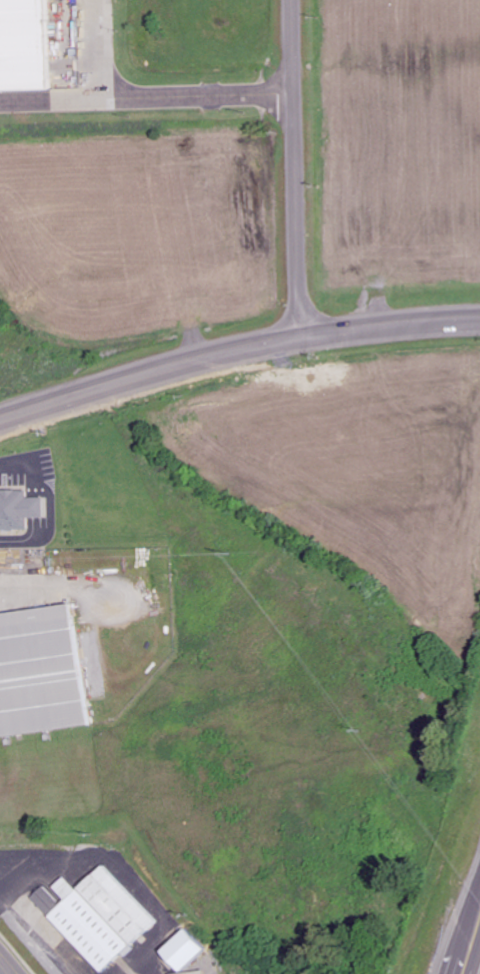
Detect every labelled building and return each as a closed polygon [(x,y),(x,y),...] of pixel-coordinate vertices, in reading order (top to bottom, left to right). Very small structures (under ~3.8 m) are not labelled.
[(58,86),(0,88),(0,0),(55,0),(58,86)] [(30,530),(30,517),(46,517),(46,497),(29,497),(29,490),(0,490),(0,530),(30,530)] [(88,725),(68,604),(0,613),(0,736),(88,725)] [(101,865),(76,889),(62,877),(52,887),(63,900),(59,904),(42,886),(29,898),(101,973),(156,921),(101,865)] [(184,928),(159,953),(179,973),(204,949),(184,928)]
